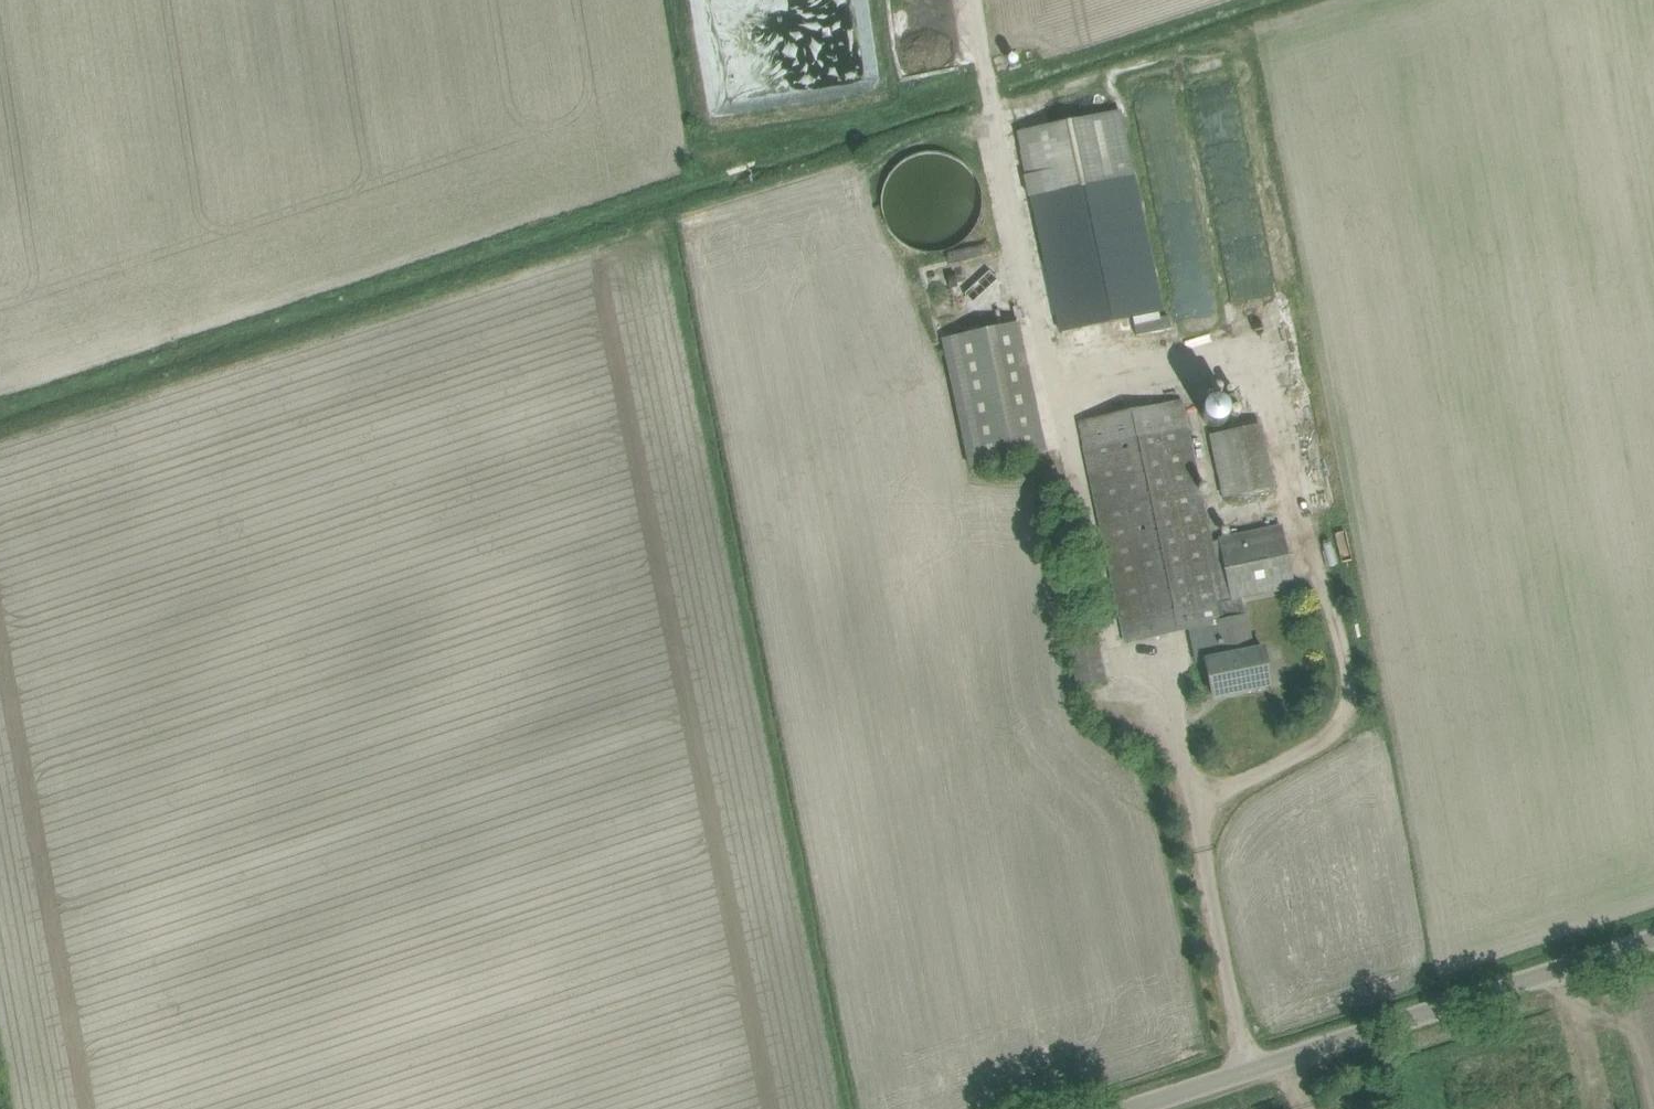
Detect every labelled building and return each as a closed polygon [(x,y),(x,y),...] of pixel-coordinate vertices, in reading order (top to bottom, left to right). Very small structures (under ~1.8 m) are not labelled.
[(1016,131),(1058,332),(1163,310),(1121,109),(1016,131)] [(881,198),(881,202),(881,206),(882,211),(883,215),(884,219),(886,223),(888,227),(890,231),(893,234),(896,237),(899,240),(902,243),(906,245),(910,248),(914,249),(918,251),(922,252),(926,252),(931,253),(935,252),(939,252),(944,251),(948,250),(952,248),(956,246),(960,244),(963,242),(966,239),(969,236),(972,232),(975,229),(977,225),(978,221),(980,217),(981,212),(982,208),(982,204),(982,199),(982,195),(981,191),(980,186),(978,182),(976,178),(974,174),(971,171),(968,167),(965,164),(962,162),(958,159),(954,157),(950,155),(946,154),(941,153),(937,152),(932,152),(928,152),(924,152),(919,153),(915,154),(911,156),(907,158),(903,160),(900,163),(896,166),(893,169),(890,173),(888,177),(886,181),(884,185),(883,189),(882,193),(881,198)] [(1047,451),(1020,322),(942,338),(970,467),(1047,451)] [(1206,660),(1209,674),(1213,696),(1272,684),(1267,663),(1263,646),(1253,648),(1243,599),(1296,588),(1283,524),(1219,537),(1220,540),(1213,541),(1189,426),(1184,399),(1080,420),(1086,447),(1125,642),(1205,626),(1211,659),(1206,660)] [(1276,488),(1262,423),(1209,435),(1223,500),(1276,488)] [(1069,633),(1080,685),(1108,679),(1097,627),(1069,633)]
